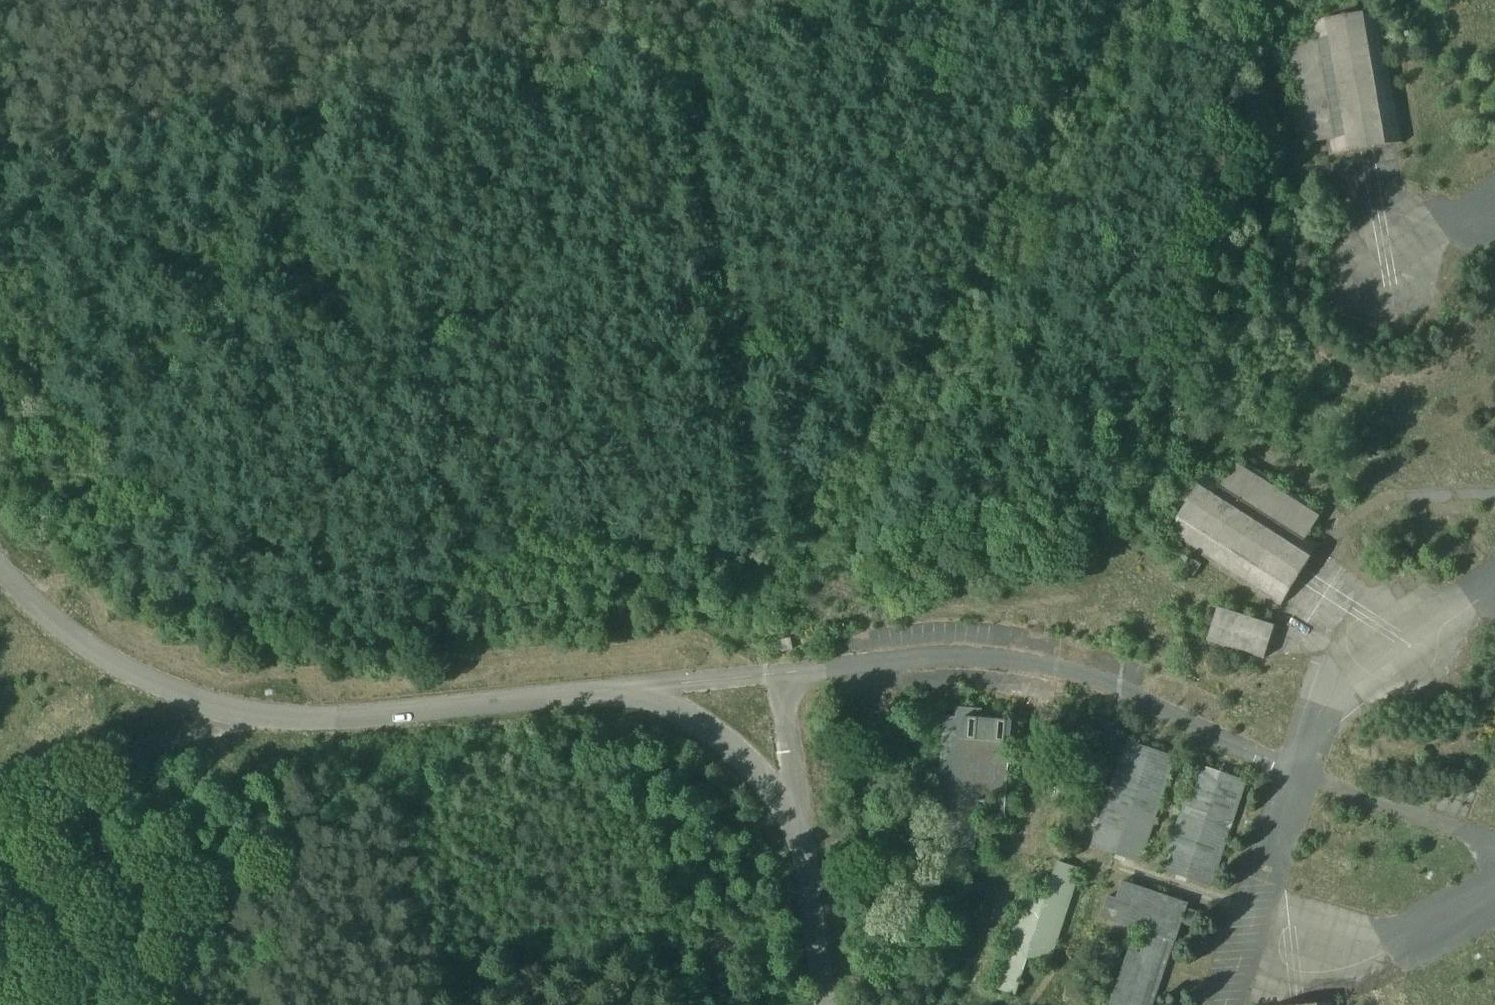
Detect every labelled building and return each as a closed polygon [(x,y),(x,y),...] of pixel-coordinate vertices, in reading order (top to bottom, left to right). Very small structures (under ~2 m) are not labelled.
[(1332,132),(1335,148),(1400,136),(1376,14),(1359,18),(1357,3),(1329,9),(1332,23),(1314,26),(1317,42),(1284,49),(1302,138),(1332,132)] [(1238,574),(1283,603),(1314,554),(1297,543),(1318,510),(1241,462),(1221,493),(1205,483),(1196,497),(1185,490),(1173,509),(1184,516),(1173,533),(1238,574)] [(1210,644),(1255,658),(1266,624),(1221,609),(1210,644)] [(936,844),(976,848),(979,821),(1007,823),(1011,774),(1014,746),(1024,747),(1026,728),(981,723),(982,711),(961,709),(960,721),(950,720),(946,769),(934,768),(932,787),(941,788),(936,844)] [(1091,845),(1146,862),(1179,757),(1125,739),(1091,845)] [(1162,867),(1215,884),(1248,778),(1195,762),(1162,867)] [(994,980),(1017,988),(1025,964),(1053,973),(1085,872),(1058,863),(1047,897),(1023,889),(994,980)] [(1171,942),(1186,947),(1197,912),(1182,907),(1184,901),(1123,882),(1119,897),(1107,893),(1099,918),(1141,931),(1135,950),(1127,947),(1109,1004),(1151,1004),(1171,942)]
